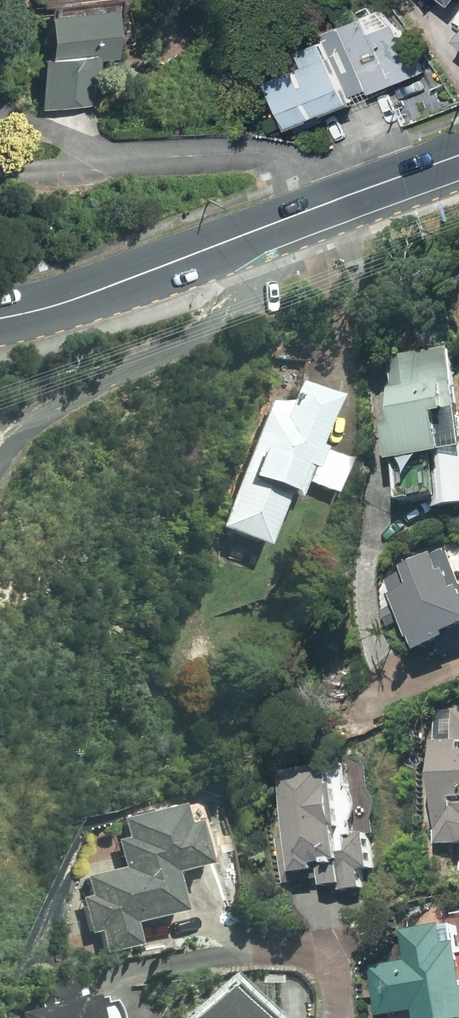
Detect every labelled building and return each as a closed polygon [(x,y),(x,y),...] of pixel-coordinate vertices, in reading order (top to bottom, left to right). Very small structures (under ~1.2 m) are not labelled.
[(128,0),(41,0),(42,15),(30,16),(37,111),(89,107),(85,59),(100,58),(97,9),(128,7),(128,0)] [(392,8),(345,28),(361,64),(354,67),(369,100),(424,77),(413,51),(411,52),(392,8)] [(309,67),(270,82),(290,131),(354,106),(328,40),(302,50),(309,67)] [(455,353),(403,359),(406,389),(394,390),(398,427),(385,429),(394,504),(437,499),(439,511),(458,509),(458,385),(455,353)] [(279,398),(265,405),(211,538),(255,556),(278,500),(293,506),(302,483),(332,496),(345,462),(311,448),(330,400),(301,388),(297,400),(279,398)] [(458,636),(458,546),(405,571),(414,592),(393,602),(418,658),(449,644),(448,641),(458,636)] [(437,708),(429,848),(458,850),(458,709),(437,708)] [(289,839),(278,840),(284,886),(323,881),(325,897),(366,892),(363,873),(375,871),(370,836),(355,838),(353,827),(354,826),(355,825),(356,824),(356,823),(357,822),(358,822),(358,821),(359,819),(359,818),(360,817),(360,816),(360,815),(360,814),(361,813),(361,812),(361,810),(360,809),(360,808),(360,807),(360,806),(359,805),(359,804),(358,803),(358,802),(357,801),(356,800),(355,799),(355,798),(354,797),(353,797),(352,796),(351,796),(350,795),(349,795),(348,794),(345,766),(284,771),(289,839)] [(86,898),(73,901),(85,960),(131,951),(127,928),(174,919),(166,880),(200,873),(187,807),(120,821),(125,844),(108,848),(113,873),(82,879),(86,898)] [(369,965),(374,1014),(413,1010),(414,1017),(458,1017),(458,956),(455,927),(400,932),(403,961),(369,965)] [(238,977),(227,987),(193,1017),(275,1017),(238,977)] [(13,1016),(13,1017),(93,1017),(90,1001),(69,1005),(66,987),(35,993),(38,1011),(13,1016)]
